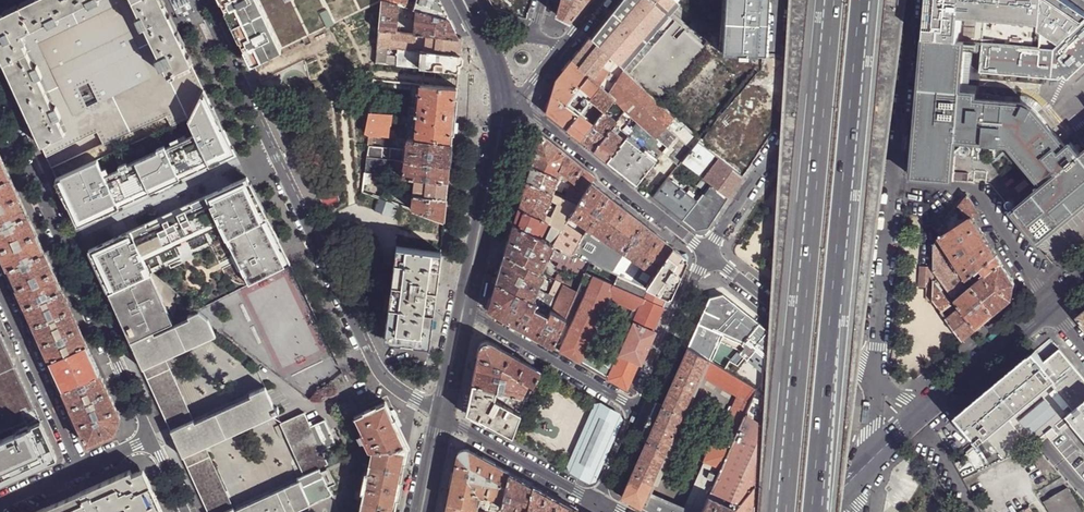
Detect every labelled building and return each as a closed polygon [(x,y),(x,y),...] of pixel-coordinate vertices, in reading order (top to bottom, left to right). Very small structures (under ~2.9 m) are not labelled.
[(47,158),(98,133),(104,146),(167,117),(172,128),(188,121),(189,122),(204,90),(200,81),(172,24),(161,0),(33,0),(17,8),(0,16),(0,57),(19,97),(47,158)] [(223,0),(220,0),(221,3),(221,2),(226,12),(225,12),(239,41),(240,41),(245,51),(244,51),(251,66),(254,65),(247,49),(242,40),(234,23),(228,10),(223,1),(223,0)] [(223,1),(228,10),(234,23),(242,40),(247,49),(254,65),(282,51),(257,0),(223,0),(223,1)] [(413,10),(448,19),(444,10),(439,1),(437,0),(381,0),(381,1),(398,6),(413,10)] [(533,0),(496,0),(496,14),(534,12),(533,0)] [(586,0),(561,0),(557,14),(569,21),(586,0)] [(679,0),(638,0),(597,46),(614,61),(620,53),(622,55),(627,49),(625,46),(662,6),(672,15),(683,3),(679,0)] [(721,52),(738,53),(738,56),(747,56),(747,53),(765,54),(769,0),(724,0),(721,52)] [(924,39),(965,42),(1053,49),(1074,31),(1083,21),(1083,12),(1066,0),(928,0),(924,39)] [(395,33),(398,6),(381,1),(381,4),(379,31),(395,33)] [(319,14),(327,29),(335,26),(327,10),(319,14)] [(448,19),(413,10),(412,13),(416,13),(414,34),(458,38),(452,25),(448,19)] [(1074,31),(1083,42),(1083,21),(1074,31)] [(462,38),(458,38),(414,34),(395,33),(379,31),(377,47),(387,48),(398,49),(461,55),(461,46),(462,38)] [(309,38),(303,41),(305,46),(312,44),(309,38)] [(577,53),(572,60),(604,90),(623,69),(621,68),(614,61),(597,46),(589,39),(577,53)] [(1083,205),(1083,153),(1082,154),(1077,159),(1068,147),(1043,118),(1038,112),(1031,108),(1024,105),(1016,105),(975,100),(960,99),(960,93),(965,42),(924,39),(912,177),(952,180),(956,141),(1011,146),(1044,186),(1013,212),(1038,243),(1083,205)] [(1072,40),(1055,55),(976,48),(974,69),(1062,76),(1083,57),(1083,53),(1072,40)] [(386,65),(387,48),(377,47),(376,64),(386,65)] [(461,55),(398,49),(396,66),(405,67),(411,67),(459,72),(460,62),(461,55)] [(581,140),(603,112),(613,99),(604,90),(572,60),(569,64),(555,82),(547,109),(548,112),(549,115),(564,126),(581,140)] [(626,72),(604,90),(613,99),(616,102),(624,111),(636,122),(665,148),(662,152),(669,159),(676,151),(674,150),(670,145),(676,137),(681,141),(691,149),(697,141),(700,139),(661,102),(626,72)] [(416,94),(415,108),(408,107),(408,115),(414,116),(413,131),(416,131),(415,140),(452,144),(453,135),(455,112),(457,98),(457,88),(423,85),(421,85),(420,94),(416,94)] [(236,152),(204,90),(189,122),(194,133),(110,171),(104,159),(58,180),(78,225),(236,152)] [(619,118),(610,110),(616,102),(613,99),(603,112),(615,122),(619,118)] [(634,125),(636,122),(624,111),(621,115),(634,125)] [(603,112),(581,140),(587,145),(594,151),(610,129),(614,124),(615,122),(603,112)] [(365,134),(369,137),(380,137),(389,138),(390,134),(391,127),(382,125),(383,115),(372,114),(370,114),(365,134)] [(391,127),(392,115),(383,115),(382,125),(391,127)] [(626,135),(614,124),(610,129),(623,139),(625,137),(626,135)] [(623,139),(610,129),(594,151),(601,156),(607,161),(623,139)] [(530,145),(537,147),(540,136),(534,134),(530,145)] [(535,153),(531,166),(558,178),(566,155),(553,145),(541,135),(540,136),(537,147),(535,153)] [(629,178),(637,184),(655,161),(625,137),(623,139),(607,161),(615,167),(629,178)] [(674,150),(681,141),(676,137),(670,145),(674,150)] [(451,155),(452,144),(415,140),(408,139),(407,150),(368,147),(367,158),(406,161),(450,166),(451,155)] [(682,161),(691,149),(681,141),(674,150),(676,151),(669,159),(678,166),(682,161)] [(708,150),(697,141),(691,149),(682,161),(699,174),(715,154),(708,150)] [(1073,143),(1068,147),(1077,159),(1082,154),(1073,143)] [(715,154),(699,174),(704,178),(720,159),(715,154)] [(566,155),(558,178),(558,179),(585,191),(591,182),(592,182),(594,178),(572,160),(566,155)] [(406,161),(367,158),(365,174),(374,175),(415,179),(448,182),(449,173),(450,166),(406,161)] [(720,159),(704,178),(712,184),(729,197),(735,187),(742,177),(723,161),(720,159)] [(19,198),(2,160),(0,161),(0,206),(19,198)] [(585,191),(558,179),(558,178),(531,166),(530,171),(527,181),(553,193),(555,189),(562,192),(563,190),(568,192),(565,199),(577,205),(585,191)] [(89,250),(109,293),(152,273),(226,239),(248,285),(290,264),(248,177),(89,250)] [(698,201),(668,178),(653,197),(670,210),(682,220),(698,201)] [(447,191),(448,182),(415,179),(414,195),(447,199),(447,191)] [(522,196),(519,208),(544,220),(553,193),(527,181),(522,196)] [(585,191),(577,205),(571,216),(573,218),(588,229),(588,228),(608,195),(598,187),(592,182),(591,182),(585,191)] [(682,220),(695,230),(708,228),(713,221),(729,197),(712,184),(698,201),(682,220)] [(553,193),(544,220),(549,222),(563,228),(566,223),(569,218),(571,216),(577,205),(565,199),(553,193)] [(446,208),(447,199),(414,195),(412,210),(412,211),(444,222),(446,208)] [(616,202),(608,195),(588,228),(607,241),(625,209),(616,202)] [(967,195),(959,206),(968,220),(972,217),(979,213),(968,196),(967,195)] [(395,220),(400,206),(378,197),(373,211),(395,220)] [(28,216),(19,198),(0,206),(0,228),(28,216)] [(942,234),(940,236),(941,238),(968,220),(959,206),(939,231),(942,234)] [(517,215),(514,224),(541,238),(549,222),(544,220),(519,208),(517,215)] [(641,222),(625,209),(607,241),(643,265),(659,237),(641,222)] [(36,234),(28,216),(0,228),(0,251),(36,234)] [(979,227),(972,217),(968,220),(941,238),(955,258),(985,237),(979,227)] [(549,222),(541,238),(553,244),(563,228),(549,222)] [(563,228),(553,244),(573,254),(584,236),(566,223),(563,228)] [(509,242),(505,254),(539,272),(547,257),(553,244),(541,238),(514,224),(509,242)] [(573,254),(591,263),(593,264),(607,241),(588,228),(588,229),(584,236),(573,254)] [(7,270),(45,253),(36,234),(0,251),(0,254),(3,261),(7,270)] [(941,238),(940,236),(936,244),(948,262),(955,258),(941,238)] [(666,242),(659,237),(643,265),(655,273),(672,247),(666,242)] [(991,247),(985,237),(955,258),(968,277),(969,278),(976,273),(982,268),(997,256),(991,247)] [(607,241),(593,264),(619,276),(633,282),(643,265),(607,241)] [(559,267),(583,278),(586,273),(591,263),(573,254),(553,244),(547,257),(561,263),(559,267)] [(935,272),(954,295),(960,290),(966,285),(960,277),(948,262),(936,244),(935,266),(935,272)] [(396,247),(390,299),(385,338),(429,343),(430,343),(436,298),(441,253),(396,247)] [(672,247),(655,273),(643,265),(633,282),(645,288),(646,289),(652,290),(669,298),(672,290),(679,275),(686,258),(680,253),(672,247)] [(12,280),(16,289),(53,272),(45,253),(7,270),(12,280)] [(500,271),(496,283),(531,301),(536,289),(543,274),(539,272),(505,254),(500,271)] [(1006,270),(997,256),(982,268),(982,276),(984,279),(974,286),(994,315),(1012,300),(1015,284),(1006,270)] [(935,266),(922,266),(921,286),(929,286),(929,300),(935,300),(934,292),(935,282),(935,278),(935,272),(935,266)] [(53,272),(16,289),(21,300),(25,308),(62,290),(53,272)] [(152,273),(109,293),(120,319),(126,332),(131,343),(154,333),(175,323),(175,322),(152,273)] [(558,274),(555,280),(565,285),(577,292),(580,286),(558,274)] [(960,277),(966,285),(969,283),(966,279),(963,275),(960,277)] [(619,276),(614,286),(644,300),(664,308),(666,304),(668,299),(669,298),(652,290),(646,289),(645,288),(633,282),(619,276)] [(644,300),(614,286),(594,277),(560,352),(627,391),(639,364),(642,365),(656,333),(654,332),(664,308),(644,300)] [(565,285),(555,280),(549,295),(543,307),(550,311),(552,312),(565,285)] [(935,300),(944,311),(953,304),(935,282),(934,292),(935,300)] [(489,311),(524,330),(533,311),(536,304),(531,301),(496,283),(493,294),(489,309),(489,311)] [(577,292),(565,285),(552,312),(565,319),(577,292)] [(986,322),(994,315),(974,286),(963,295),(958,300),(962,306),(977,329),(986,322)] [(536,289),(531,301),(536,304),(543,307),(549,295),(536,289)] [(29,318),(33,326),(70,309),(65,298),(62,290),(25,308),(29,318)] [(954,295),(958,300),(963,295),(960,290),(954,295)] [(773,356),(784,342),(725,296),(724,294),(711,298),(688,348),(707,359),(712,362),(722,339),(742,347),(745,350),(739,355),(745,361),(753,354),(761,361),(762,392),(838,447),(841,448),(843,447),(845,445),(847,421),(840,416),(852,401),(821,377),(824,374),(802,357),(791,370),(773,356)] [(613,302),(609,299),(584,354),(588,356),(613,302)] [(975,331),(977,329),(962,306),(960,309),(975,331)] [(38,337),(42,345),(79,328),(74,318),(70,309),(33,326),(38,337)] [(968,337),(975,331),(960,309),(949,317),(964,340),(968,337)] [(533,311),(524,330),(552,347),(563,324),(565,319),(552,312),(550,311),(547,318),(542,315),(543,314),(539,311),(538,313),(533,311)] [(633,311),(608,368),(612,371),(638,313),(633,311)] [(164,373),(159,363),(166,359),(217,336),(209,320),(199,312),(194,315),(195,318),(155,336),(154,333),(131,343),(137,357),(143,370),(148,380),(164,373)] [(567,327),(563,324),(552,347),(557,350),(567,327)] [(46,355),(49,361),(86,344),(79,328),(42,345),(46,355)] [(0,332),(0,440),(41,421),(0,332)] [(532,387),(540,372),(490,343),(487,342),(484,342),(481,344),(479,347),(475,369),(472,384),(497,391),(510,394),(519,397),(521,397),(527,385),(532,387)] [(49,361),(63,391),(100,375),(88,348),(86,344),(49,361)] [(701,373),(707,359),(688,348),(662,406),(656,403),(650,417),(649,416),(646,425),(647,425),(640,439),(646,442),(622,498),(641,508),(646,495),(653,481),(676,428),(701,373)] [(1060,351),(1046,362),(1067,387),(1080,376),(1060,351)] [(1024,361),(1022,363),(1045,390),(1053,399),(1067,387),(1046,362),(1044,363),(1035,352),(1024,361)] [(148,380),(171,431),(194,421),(166,359),(159,363),(164,373),(148,380)] [(751,404),(756,390),(725,370),(712,362),(707,359),(701,373),(738,396),(751,404)] [(1010,373),(1007,376),(1029,403),(1045,390),(1022,363),(1010,373)] [(69,405),(70,408),(107,391),(100,375),(63,391),(64,395),(69,405)] [(1000,382),(993,388),(1015,415),(1023,408),(1029,403),(1007,376),(1000,382)] [(1053,399),(1058,406),(1063,412),(1065,415),(1083,399),(1083,380),(1080,376),(1067,387),(1053,399)] [(474,416),(513,438),(521,415),(506,406),(494,400),(497,391),(472,384),(470,394),(468,404),(470,404),(472,405),(471,410),(476,413),(474,416)] [(204,461),(199,450),(206,447),(278,414),(265,388),(250,395),(251,397),(195,422),(194,421),(171,431),(183,458),(183,457),(188,468),(204,461)] [(985,394),(978,400),(1021,453),(1029,445),(1034,440),(1015,415),(993,388),(985,394)] [(107,391),(70,408),(78,426),(116,409),(107,391)] [(510,394),(497,391),(494,400),(506,406),(510,394)] [(506,406),(521,415),(527,399),(526,398),(521,397),(518,402),(517,402),(519,397),(510,394),(506,406)] [(725,425),(721,435),(717,434),(701,470),(703,471),(701,476),(715,483),(745,417),(751,404),(738,396),(734,405),(729,407),(723,420),(725,425)] [(1065,415),(1079,431),(1082,429),(1083,427),(1083,399),(1065,415)] [(967,409),(963,412),(986,439),(997,454),(1003,462),(1021,453),(978,400),(967,409)] [(367,451),(372,452),(369,464),(403,471),(406,457),(407,448),(385,402),(354,417),(362,433),(359,435),(367,451)] [(1042,419),(1029,403),(1023,408),(1042,430),(1047,425),(1042,419)] [(618,417),(598,406),(571,469),(591,481),(604,450),(618,417)] [(1058,406),(1042,419),(1047,425),(1063,412),(1058,406)] [(120,418),(116,409),(78,426),(87,445),(103,438),(115,433),(120,418)] [(963,412),(957,417),(976,441),(979,445),(986,439),(963,412)] [(320,469),(328,465),(322,451),(336,444),(325,421),(311,427),(304,413),(280,424),(304,476),(320,469)] [(750,420),(745,417),(715,483),(712,490),(741,504),(752,490),(749,481),(749,476),(748,472),(750,420)] [(57,458),(41,421),(0,440),(0,484),(57,458)] [(997,454),(986,439),(979,445),(977,447),(985,463),(997,454)] [(977,447),(979,445),(976,441),(970,446),(974,449),(977,447)] [(234,508),(206,447),(199,450),(204,461),(188,468),(201,496),(216,489),(227,511),(234,508)] [(490,496),(503,499),(509,473),(466,449),(464,449),(461,450),(458,453),(447,504),(474,510),(477,497),(480,498),(477,511),(483,511),(500,511),(502,502),(489,499),(490,496)] [(985,463),(990,468),(1003,462),(997,454),(985,463)] [(955,465),(959,473),(973,462),(967,455),(955,465)] [(369,464),(367,473),(364,472),(360,493),(363,493),(361,502),(395,508),(399,490),(403,471),(369,464)] [(208,511),(296,511),(333,495),(320,469),(304,476),(297,479),(298,482),(236,511),(234,508),(227,511),(216,489),(201,496),(208,511)] [(157,499),(143,470),(132,475),(130,471),(98,485),(37,511),(105,511),(124,503),(128,511),(163,511),(157,499)] [(682,511),(683,511),(693,511),(703,511),(709,499),(712,490),(715,483),(701,476),(703,471),(701,470),(682,511)] [(513,511),(518,511),(527,511),(533,486),(509,473),(503,499),(502,502),(500,511),(513,511)] [(577,510),(533,486),(527,511),(577,511),(577,510)] [(1069,489),(1046,502),(1052,511),(1083,511),(1069,489)] [(736,511),(741,504),(712,490),(709,499),(736,511)] [(752,490),(741,504),(736,511),(735,511),(754,511),(755,495),(752,490)] [(648,511),(649,511),(655,499),(646,495),(641,508),(648,511)] [(682,511),(655,499),(649,511),(683,511),(682,511)] [(736,511),(709,499),(703,511),(735,511),(736,511)] [(395,508),(361,502),(359,511),(394,511),(395,508)]
